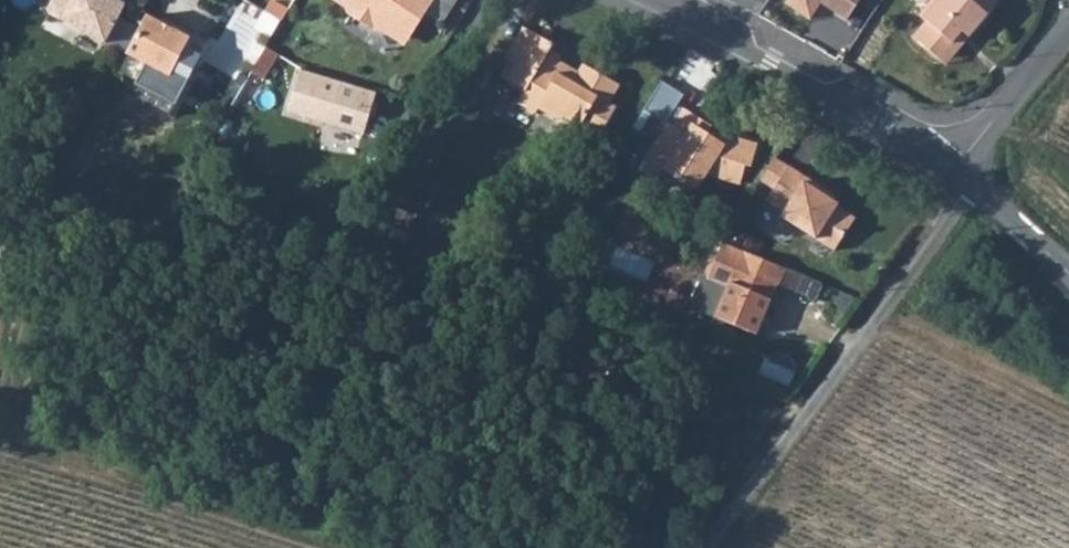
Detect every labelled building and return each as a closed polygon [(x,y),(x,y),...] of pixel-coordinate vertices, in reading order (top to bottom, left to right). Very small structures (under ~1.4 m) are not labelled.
[(46,11),(105,42),(125,3),(119,0),(52,0),(46,11)] [(351,1),(352,6),(378,23),(391,20),(411,32),(429,4),(432,0),(349,0),(351,1)] [(429,4),(446,14),(455,0),(432,0),(429,4)] [(856,22),(868,0),(818,0),(856,22)] [(940,4),(936,0),(920,19),(927,25),(914,41),(940,64),(961,38),(967,43),(988,18),(984,15),(987,11),(973,0),(943,0),(940,4)] [(987,11),(997,0),(973,0),(987,11)] [(147,14),(126,53),(186,83),(207,41),(175,24),(173,28),(147,14)] [(519,63),(511,77),(528,88),(521,101),(537,111),(540,107),(556,117),(589,65),(584,63),(579,71),(573,66),(565,68),(557,63),(563,53),(553,47),(556,43),(526,24),(508,55),(513,59),(519,63)] [(267,46),(252,70),(262,77),(278,53),(267,46)] [(589,65),(556,117),(560,119),(565,119),(569,117),(600,135),(618,105),(612,101),(622,84),(589,65)] [(372,91),(299,70),(286,115),(359,136),(372,91)] [(660,79),(642,108),(666,123),(639,167),(667,184),(674,173),(698,188),(708,172),(740,181),(745,162),(750,164),(755,141),(727,134),(726,136),(721,136),(719,139),(704,130),(709,123),(674,102),(681,92),(660,79)] [(774,153),(758,178),(774,188),(789,162),(774,153)] [(774,188),(768,199),(775,203),(797,167),(789,162),(774,188)] [(797,167),(775,203),(785,210),(783,213),(840,248),(860,214),(840,201),(841,199),(835,195),(804,176),(806,172),(797,167)] [(786,279),(793,262),(729,236),(714,273),(717,274),(735,282),(723,311),(762,327),(784,278),(786,279)] [(735,282),(717,274),(706,300),(708,305),(723,311),(735,282)]
